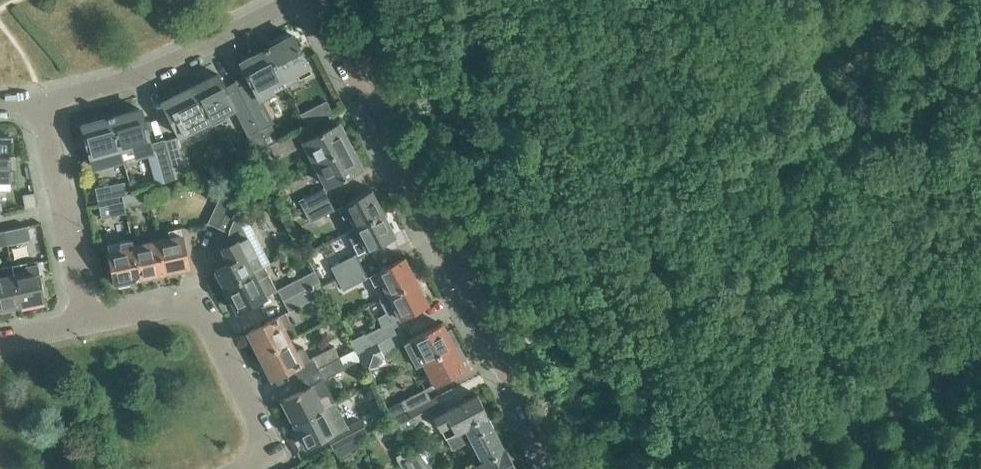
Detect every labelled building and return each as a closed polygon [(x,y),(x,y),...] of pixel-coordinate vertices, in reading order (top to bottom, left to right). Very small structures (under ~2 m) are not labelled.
[(312,72),(302,52),(293,35),(281,41),(281,42),(270,48),(268,46),(266,47),(287,85),(300,79),(312,72)] [(261,99),(287,85),(266,47),(264,48),(265,50),(254,56),(253,55),(241,62),(256,90),(253,92),(247,80),(239,84),(252,109),(263,103),(261,99)] [(236,108),(239,115),(252,109),(239,84),(238,85),(236,80),(224,86),(218,73),(217,74),(203,82),(202,81),(194,85),(214,125),(228,118),(225,114),(236,108)] [(216,128),(214,125),(194,85),(181,92),(165,101),(165,100),(163,101),(166,106),(168,115),(171,114),(181,136),(198,127),(200,132),(212,125),(214,129),(216,128)] [(333,111),(327,100),(327,99),(301,113),(307,124),(310,123),(333,111)] [(252,109),(270,144),(278,139),(270,123),(273,122),(263,103),(252,109)] [(110,118),(119,149),(121,158),(136,155),(151,151),(146,132),(148,132),(144,117),(142,117),(140,108),(125,112),(125,114),(110,118)] [(247,139),(254,152),(270,144),(252,109),(239,115),(250,135),(251,135),(252,137),(247,139)] [(121,158),(119,149),(110,118),(109,115),(108,116),(109,118),(98,121),(97,120),(82,124),(85,133),(83,133),(87,148),(89,148),(94,166),(109,162),(121,158)] [(304,140),(316,162),(350,145),(337,122),(316,133),(310,123),(307,124),(295,130),(279,139),(278,139),(270,144),(275,154),(283,149),(284,151),(304,140)] [(11,180),(11,166),(15,166),(15,155),(11,155),(11,137),(11,135),(0,135),(0,180),(11,180)] [(174,170),(185,166),(177,136),(165,140),(174,170)] [(174,170),(165,140),(153,143),(162,174),(174,170)] [(361,168),(361,166),(350,145),(316,162),(328,186),(361,168)] [(98,200),(121,195),(127,194),(125,181),(96,187),(98,200)] [(305,212),(330,199),(325,188),(300,201),(305,212)] [(349,215),(355,227),(383,212),(372,190),(373,190),(372,189),(343,204),(344,204),(338,207),(343,218),(349,215)] [(147,190),(127,194),(121,195),(122,201),(124,207),(125,206),(150,201),(147,190)] [(219,225),(230,196),(220,192),(208,220),(219,225)] [(242,201),(230,196),(219,225),(230,229),(242,201)] [(330,199),(305,212),(311,223),(336,211),(330,199)] [(122,201),(100,206),(102,218),(127,213),(125,206),(124,207),(122,201)] [(383,212),(355,227),(362,239),(353,244),(358,254),(367,249),(367,251),(396,236),(396,234),(395,235),(383,212)] [(29,224),(5,229),(8,243),(31,238),(29,224)] [(165,271),(166,271),(166,272),(179,270),(178,268),(188,266),(180,227),(168,229),(170,237),(158,239),(165,271)] [(225,285),(266,265),(271,262),(256,232),(249,235),(240,240),(239,239),(223,247),(230,262),(216,269),(225,285)] [(131,277),(140,275),(134,244),(133,245),(132,239),(107,244),(109,250),(108,250),(115,282),(118,281),(118,285),(130,283),(129,279),(131,278),(131,277)] [(158,239),(134,244),(140,275),(142,275),(142,278),(154,275),(154,273),(165,271),(158,239)] [(337,279),(361,267),(355,256),(332,268),(337,279)] [(381,296),(418,278),(411,265),(410,266),(405,256),(369,275),(381,296)] [(12,264),(21,304),(45,299),(37,259),(12,264)] [(19,304),(21,304),(12,264),(0,267),(0,309),(9,307),(10,310),(20,308),(19,304)] [(266,265),(225,285),(237,309),(278,288),(266,265)] [(361,267),(337,279),(343,290),(366,277),(361,267)] [(278,288),(283,299),(313,284),(320,280),(315,269),(278,288)] [(378,316),(382,325),(365,334),(371,345),(394,333),(389,323),(428,303),(424,294),(426,293),(418,278),(381,296),(379,297),(386,312),(378,316)] [(313,284),(283,299),(289,310),(318,294),(313,284)] [(248,330),(260,354),(291,338),(285,326),(293,322),(287,311),(248,330)] [(406,341),(401,331),(367,348),(373,359),(403,343),(415,365),(425,360),(454,345),(446,330),(445,330),(442,323),(406,341)] [(297,349),(291,338),(260,354),(272,377),(294,366),(300,377),(319,367),(340,356),(334,345),(310,357),(304,345),(297,349)] [(454,345),(425,360),(431,372),(428,373),(434,385),(465,369),(462,361),(454,345)] [(283,398),(294,420),(333,401),(322,379),(345,367),(340,356),(319,367),(300,377),(305,387),(283,398)] [(401,414),(408,410),(431,398),(425,388),(395,404),(401,414)] [(444,410),(437,396),(409,411),(414,421),(431,411),(440,427),(441,426),(446,436),(456,431),(486,415),(488,414),(477,392),(444,410)] [(347,424),(335,400),(333,401),(294,420),(307,445),(327,434),(332,446),(366,429),(360,418),(347,424)] [(486,415),(456,431),(462,443),(471,438),(483,460),(504,448),(486,415)] [(340,459),(347,454),(360,446),(355,437),(367,431),(366,429),(332,446),(333,447),(332,448),(340,459)] [(427,461),(435,456),(428,446),(400,465),(403,468),(432,468),(427,461)] [(483,460),(472,465),(474,468),(517,468),(506,447),(504,448),(483,460)]
